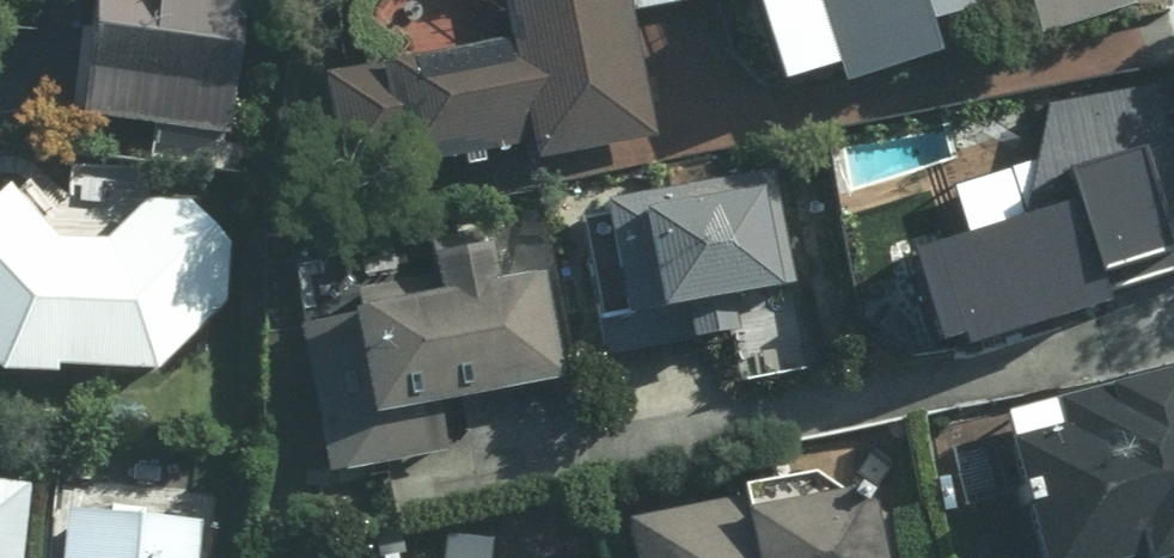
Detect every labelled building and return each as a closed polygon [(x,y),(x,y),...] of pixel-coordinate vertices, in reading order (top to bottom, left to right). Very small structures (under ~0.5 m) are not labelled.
[(70,130),(229,146),(243,0),(83,0),(70,130)] [(729,53),(718,0),(521,0),(528,31),(309,78),(327,159),(393,145),(399,171),(529,143),(533,164),(656,138),(661,164),(785,138),(765,46),(729,53)] [(822,105),(953,69),(941,24),(1022,2),(1033,43),(1130,17),(1126,0),(794,0),(822,105)] [(1075,112),(916,159),(952,278),(933,283),(961,375),(1127,326),(1115,285),(1173,267),(1173,155),(1095,179),(1075,112)] [(799,332),(767,168),(557,208),(588,372),(799,332)] [(153,200),(108,241),(59,242),(6,188),(0,193),(0,379),(159,373),(226,308),(228,253),(184,204),(153,200)] [(441,411),(554,385),(530,279),(494,288),(486,251),(429,264),(434,284),(294,316),(332,483),(451,456),(441,411)] [(992,422),(1029,557),(1173,557),(1173,372),(992,422)] [(815,484),(609,528),(616,557),(876,557),(863,499),(821,508),(815,484)] [(19,537),(23,492),(0,490),(0,557),(18,557),(19,537)] [(58,515),(55,557),(201,557),(203,526),(58,515)]
